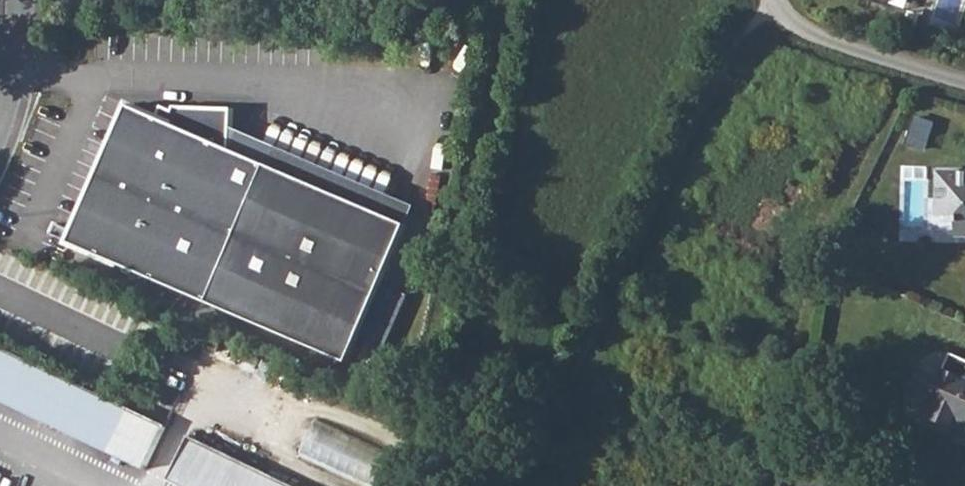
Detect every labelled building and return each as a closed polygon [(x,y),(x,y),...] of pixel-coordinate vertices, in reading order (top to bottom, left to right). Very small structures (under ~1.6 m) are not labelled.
[(870,5),(884,9),(891,6),(893,0),(868,0),(870,5)] [(159,117),(131,105),(72,243),(350,363),(409,225),(232,149),(233,109),(176,107),(174,112),(163,107),(159,117)] [(942,171),(942,215),(960,215),(960,235),(964,235),(964,172),(942,171)] [(0,347),(0,401),(135,468),(138,463),(146,467),(165,428),(0,347)] [(912,396),(932,404),(929,411),(934,421),(950,427),(948,431),(964,439),(964,360),(951,354),(941,377),(925,370),(912,396)] [(190,435),(168,480),(181,485),(295,485),(190,435)] [(18,472),(0,465),(0,485),(12,485),(18,472)]
